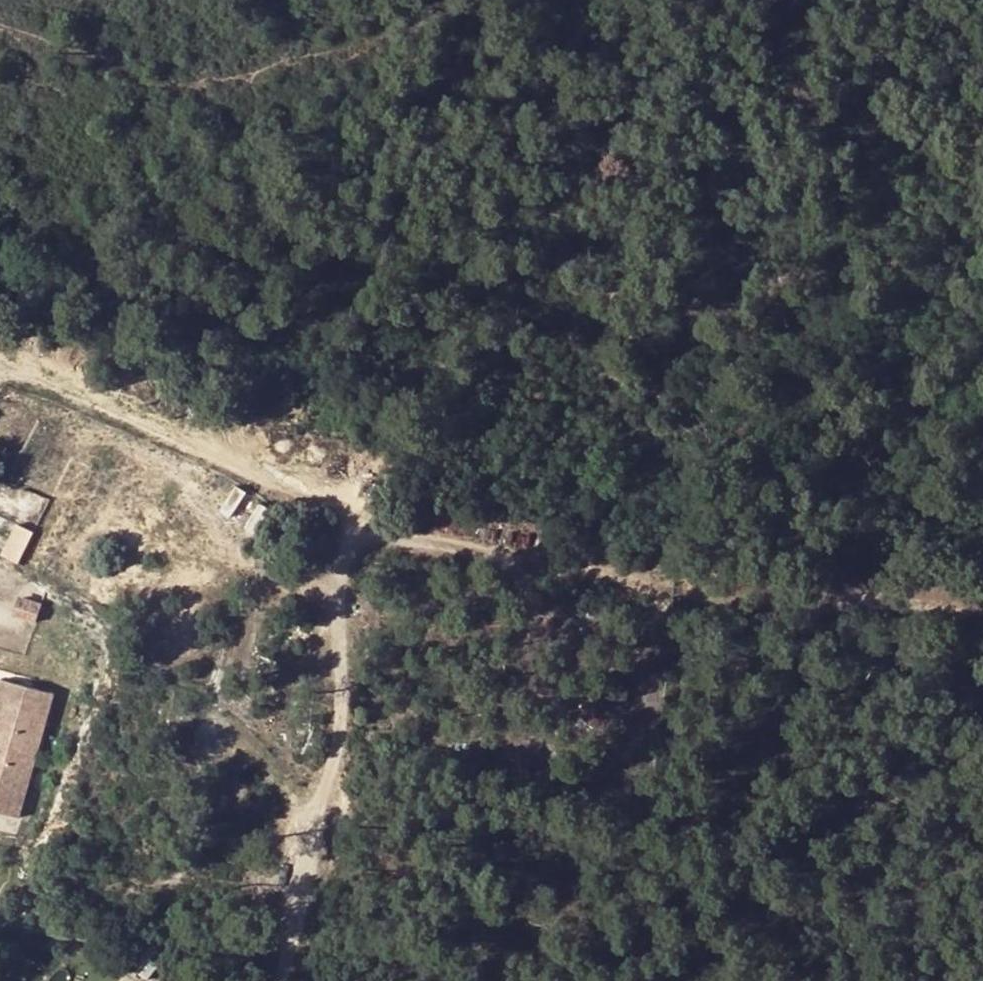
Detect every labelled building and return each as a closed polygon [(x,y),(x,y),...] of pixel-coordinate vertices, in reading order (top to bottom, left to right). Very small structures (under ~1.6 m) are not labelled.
[(24,561),(35,528),(16,523),(6,555),(24,561)] [(18,690),(0,685),(0,753),(18,690)]
